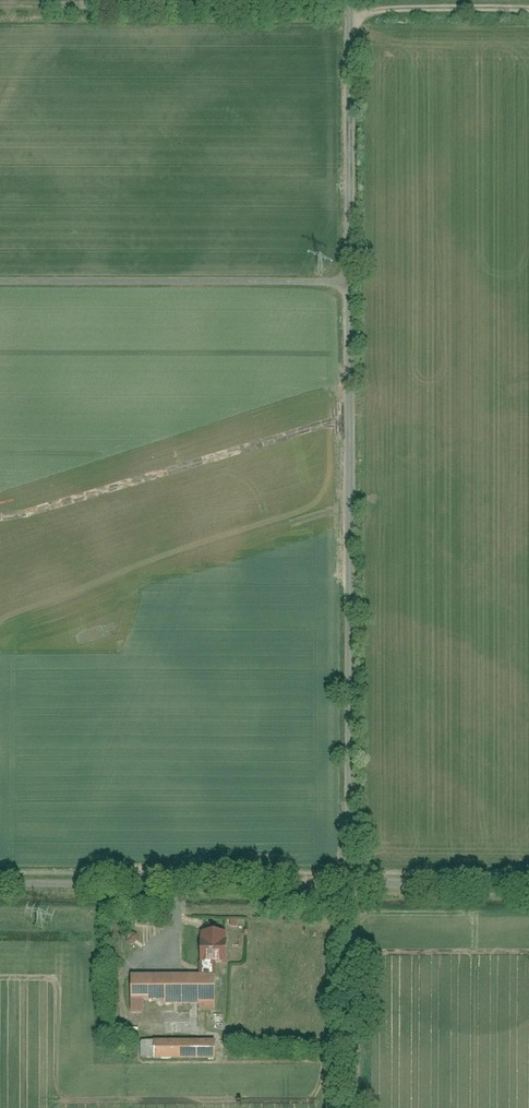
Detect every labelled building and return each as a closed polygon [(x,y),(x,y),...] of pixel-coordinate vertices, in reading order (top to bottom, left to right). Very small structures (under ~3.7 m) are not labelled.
[(223,932),(193,932),(193,963),(223,963),(223,932)] [(209,975),(125,975),(124,1005),(209,1006),(209,975)] [(210,1039),(135,1039),(135,1059),(210,1059),(210,1039)]
